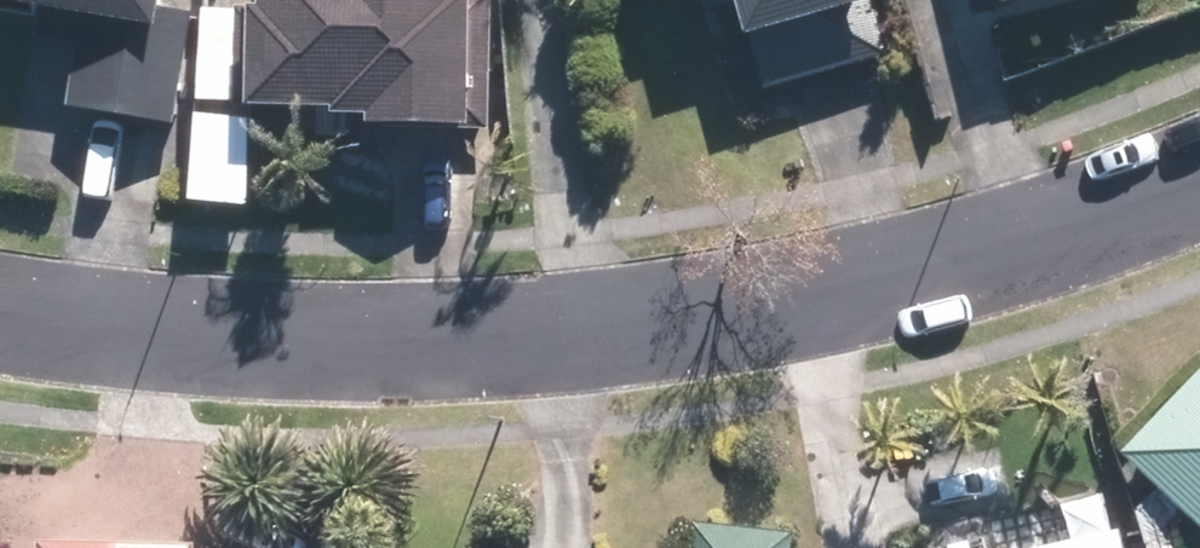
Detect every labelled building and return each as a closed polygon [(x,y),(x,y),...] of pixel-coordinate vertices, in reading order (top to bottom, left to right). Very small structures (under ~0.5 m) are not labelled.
[(144,0),(0,0),(0,9),(22,12),(24,4),(74,13),(60,104),(167,122),(185,12),(144,4),(144,0)] [(246,2),(234,2),(233,102),(319,104),(319,111),(356,111),(356,120),(372,121),(372,124),(482,126),(484,0),(246,0),(246,2)] [(733,34),(741,30),(758,88),(882,53),(866,0),(723,0),(733,34)] [(1115,452),(1199,532),(1199,360),(1115,452)] [(788,529),(682,516),(679,547),(785,547),(788,529)] [(1021,547),(1119,547),(1115,527),(1021,547)] [(112,540),(30,539),(30,547),(112,547),(112,540)]
